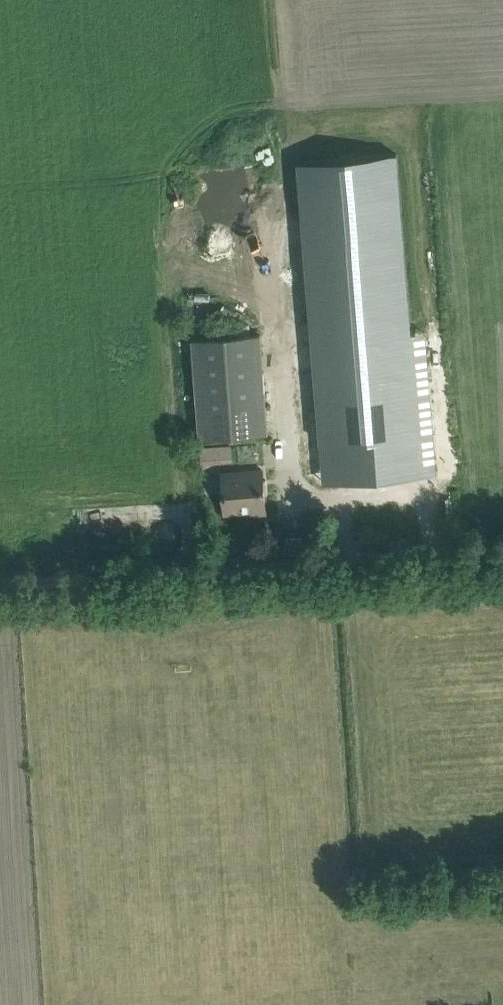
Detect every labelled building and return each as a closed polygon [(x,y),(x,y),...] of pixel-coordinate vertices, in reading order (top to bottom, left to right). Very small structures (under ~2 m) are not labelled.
[(421,214),(321,221),(339,482),(439,475),(421,214)] [(267,434),(260,334),(192,339),(199,438),(267,434)] [(207,460),(236,459),(235,444),(206,445),(207,460)] [(222,473),(224,492),(225,512),(253,510),(252,506),(265,505),(262,469),(222,473)]
